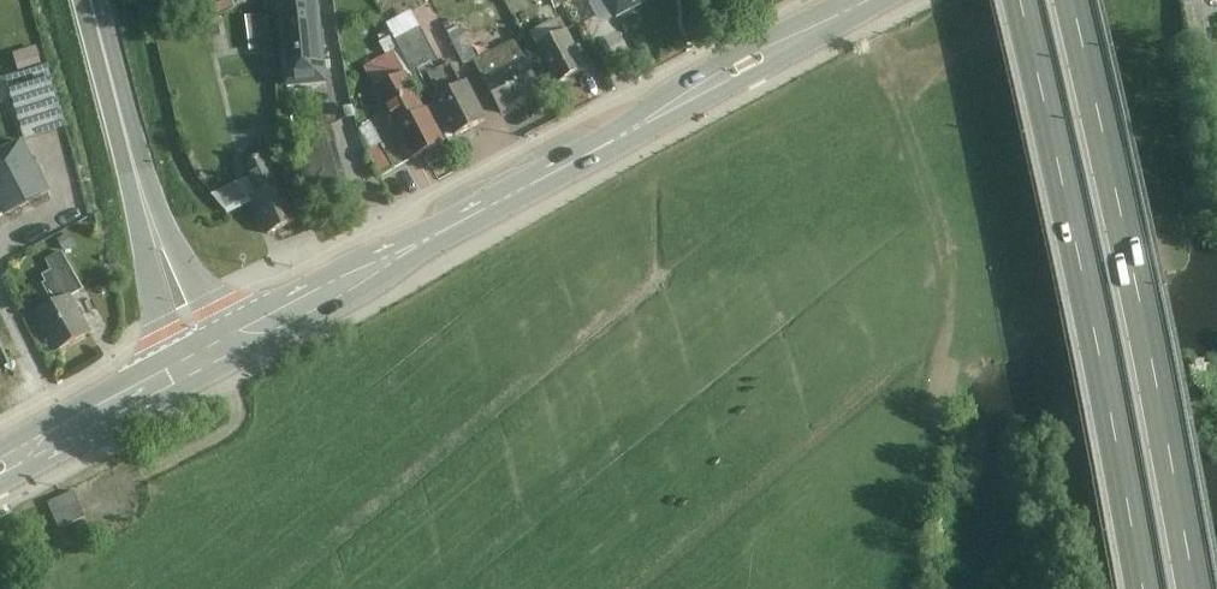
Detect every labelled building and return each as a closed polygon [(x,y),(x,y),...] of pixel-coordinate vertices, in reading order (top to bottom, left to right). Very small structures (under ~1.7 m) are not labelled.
[(213,13),(244,0),(207,0),(213,13)] [(320,0),(277,0),(286,83),(328,78),(320,0)] [(617,15),(647,0),(609,0),(617,15)] [(587,65),(567,27),(538,43),(558,81),(587,65)] [(543,91),(515,38),(473,61),(501,113),(543,91)] [(24,77),(10,81),(25,137),(68,125),(51,61),(46,62),(41,45),(17,51),(24,77)] [(446,140),(406,67),(374,84),(414,157),(446,140)] [(488,119),(467,79),(436,95),(456,135),(488,119)] [(0,147),(0,207),(3,213),(47,190),(19,137),(0,147)] [(351,197),(335,139),(296,149),(312,208),(351,197)] [(296,221),(258,140),(233,152),(271,232),(296,221)] [(55,301),(70,292),(83,286),(62,249),(46,258),(51,268),(42,272),(46,280),(43,281),(55,301)] [(55,301),(34,312),(56,351),(92,332),(70,292),(55,301)]
